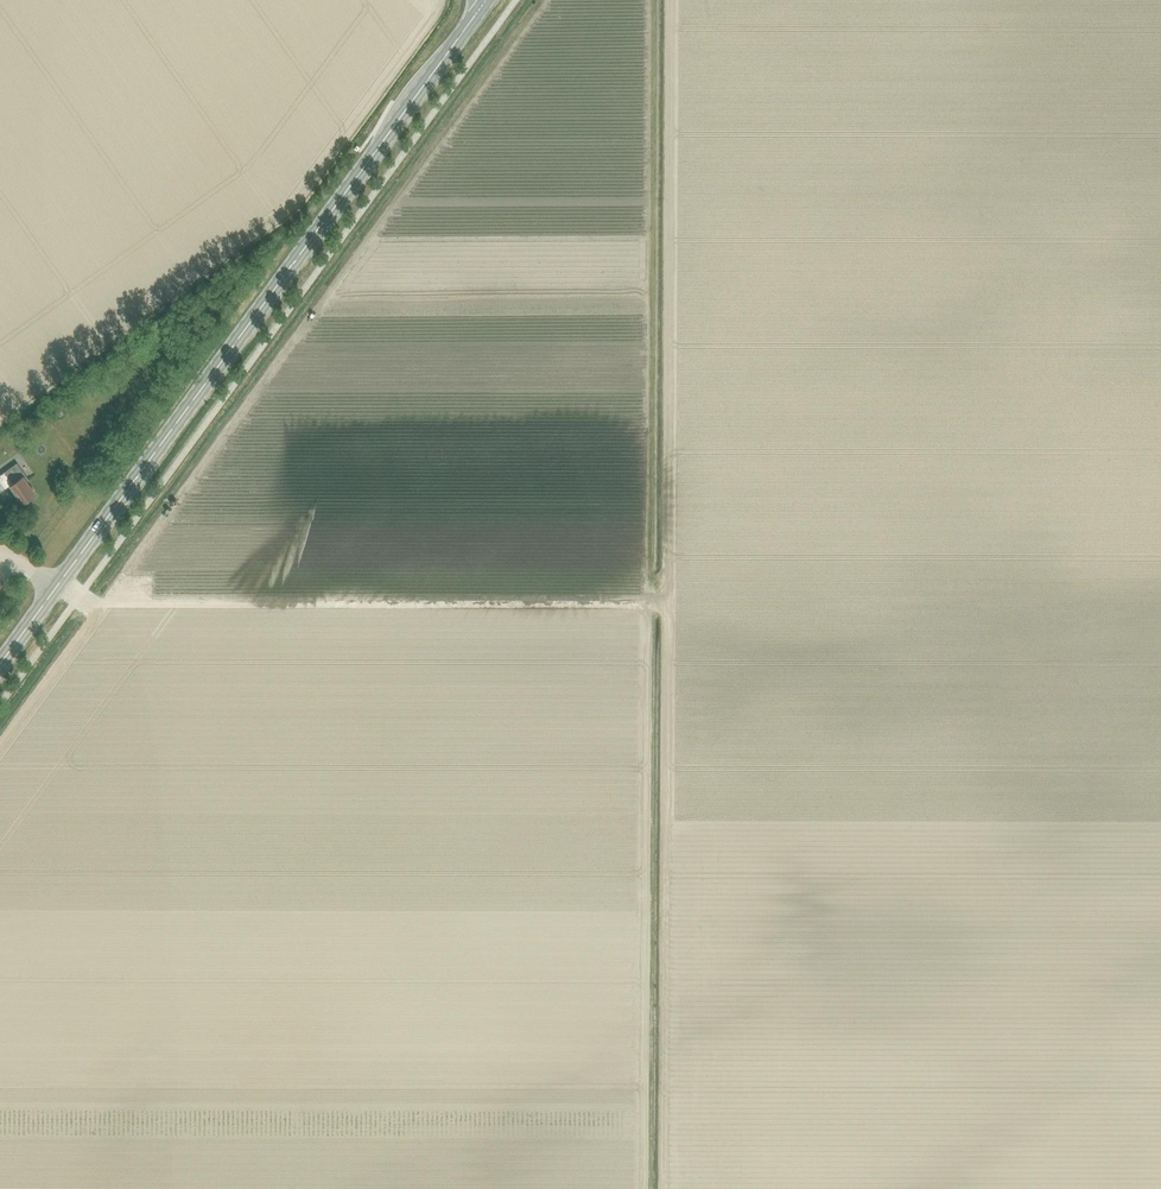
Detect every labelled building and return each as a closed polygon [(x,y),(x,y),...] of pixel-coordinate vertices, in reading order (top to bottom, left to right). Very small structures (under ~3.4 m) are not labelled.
[(29,481),(24,474),(17,463),(3,472),(12,484),(9,486),(21,505),(35,495),(26,483),(29,481)]
